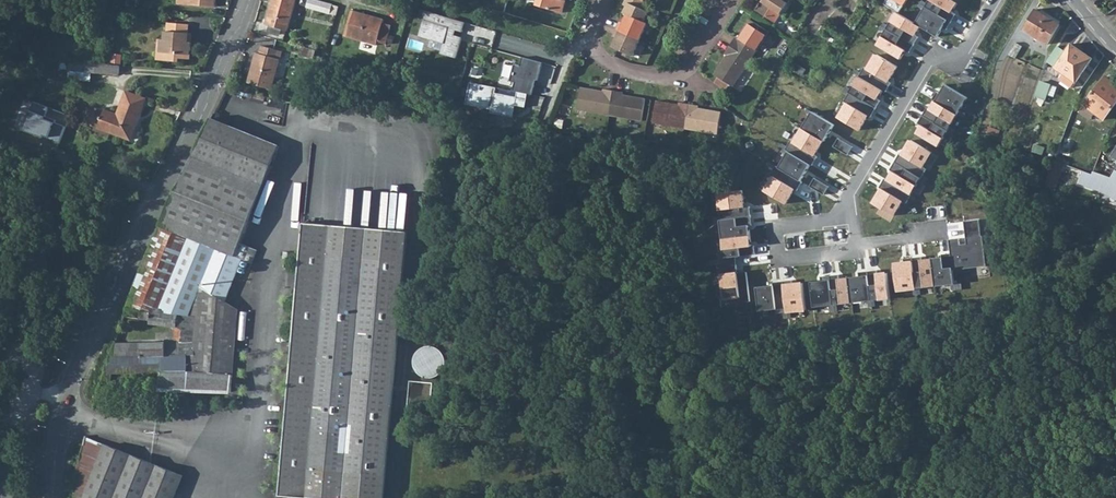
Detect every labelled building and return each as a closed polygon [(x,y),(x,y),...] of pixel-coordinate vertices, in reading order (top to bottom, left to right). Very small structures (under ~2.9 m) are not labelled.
[(296,0),(273,0),(267,24),(288,29),(296,0)] [(339,6),(317,0),(309,0),(307,7),(336,15),(339,6)] [(537,5),(562,12),(566,0),(538,0),(537,5)] [(628,14),(644,22),(649,12),(641,8),(645,1),(642,0),(626,0),(625,1),(629,3),(624,13),(628,14)] [(775,22),(790,0),(763,0),(756,10),(775,22)] [(917,19),(924,23),(941,34),(961,0),(928,0),(917,19)] [(917,19),(899,8),(878,43),(903,58),(924,23),(917,19)] [(1047,44),(1060,23),(1036,9),(1024,30),(1047,44)] [(384,19),(352,10),(344,36),(377,45),(378,41),(386,44),(391,24),(383,22),(384,19)] [(466,22),(427,11),(423,27),(431,29),(428,38),(444,43),(441,53),(457,57),(462,37),(452,34),(454,29),(463,31),(466,22)] [(295,12),(292,27),(299,28),(301,13),(295,12)] [(617,29),(641,40),(648,23),(644,22),(628,14),(624,23),(620,22),(617,29)] [(736,37),(730,45),(751,59),(769,32),(750,19),(738,38),(736,37)] [(188,33),(189,24),(168,22),(168,31),(166,31),(165,39),(162,39),(161,52),(166,53),(166,61),(179,62),(179,58),(190,59),(191,42),(189,42),(190,33),(188,33)] [(617,38),(613,47),(633,56),(641,40),(617,29),(614,37),(617,38)] [(924,31),(915,48),(932,58),(942,42),(924,31)] [(166,53),(161,52),(162,39),(159,39),(157,60),(166,61),(166,53)] [(1015,58),(1022,46),(1016,43),(1009,55),(1015,58)] [(1076,82),(1093,58),(1071,44),(1055,68),(1065,75),(1076,82)] [(730,45),(725,54),(727,55),(714,74),(718,76),(729,84),(733,86),(751,59),(730,45)] [(258,53),(249,82),(272,89),(283,52),(264,46),(261,54),(258,53)] [(1055,66),(1066,51),(1060,46),(1049,61),(1055,66)] [(312,49),(304,47),(302,55),(310,57),(312,49)] [(839,118),(859,131),(868,116),(871,118),(880,101),(878,99),(883,91),(886,92),(891,83),(889,82),(897,67),(877,55),(868,69),(864,68),(844,102),(848,104),(839,118)] [(515,83),(513,91),(518,92),(529,94),(533,95),(536,80),(538,80),(543,63),(523,57),(521,66),(515,64),(511,81),(515,83)] [(795,63),(792,69),(803,75),(806,69),(795,63)] [(1073,88),(1076,82),(1065,75),(1061,80),(1073,88)] [(729,84),(718,76),(714,82),(725,89),(726,90),(729,84)] [(1115,103),(1115,85),(1105,77),(1084,105),(1079,112),(1090,120),(1095,113),(1103,120),(1115,103)] [(1048,99),(1052,83),(1041,80),(1037,97),(1048,99)] [(529,94),(518,92),(513,91),(500,89),(499,95),(496,94),(497,89),(471,84),(467,106),(493,110),(492,114),(514,118),(517,106),(526,108),(529,94)] [(968,98),(946,85),(941,94),(937,92),(932,99),(936,102),(931,110),(927,108),(918,123),(921,126),(917,134),(938,147),(968,98)] [(609,115),(613,93),(614,91),(604,89),(603,91),(581,87),(577,110),(609,115)] [(118,115),(105,110),(99,127),(131,139),(147,98),(127,91),(118,115)] [(624,92),(614,91),(613,93),(609,115),(642,121),(646,99),(623,95),(624,92)] [(657,101),(653,123),(685,129),(689,104),(679,102),(679,105),(657,101)] [(689,104),(685,129),(718,134),(721,112),(699,108),(699,106),(689,104)] [(834,125),(812,112),(803,129),(794,143),(791,141),(786,150),(789,152),(779,169),(776,167),(770,176),(774,178),(765,192),(786,204),(794,190),(797,191),(802,183),(801,182),(811,165),(812,166),(817,157),(815,156),(824,141),(824,142),(834,125)] [(193,156),(126,312),(140,313),(139,319),(150,320),(150,324),(175,327),(177,327),(184,330),(182,341),(175,342),(115,343),(94,408),(105,410),(110,392),(107,391),(112,371),(161,371),(160,385),(231,387),(237,309),(224,301),(242,259),(252,263),(257,250),(240,243),(280,146),(211,119),(193,156)] [(988,126),(986,132),(998,136),(1000,130),(988,126)] [(853,147),(839,139),(834,147),(848,156),(853,147)] [(923,167),(932,153),(911,141),(903,155),(900,154),(890,170),(893,172),(887,180),(885,179),(880,188),(882,190),(873,204),(885,211),(894,216),(903,202),(906,204),(927,170),(923,167)] [(1035,145),(1033,152),(1043,155),(1045,148),(1035,145)] [(1054,160),(1045,186),(1059,191),(1065,175),(1061,173),(1065,164),(1054,160)] [(1115,169),(1111,177),(1093,171),(1092,173),(1084,170),(1079,183),(1103,192),(1104,189),(1115,196),(1115,170),(1115,169)] [(829,187),(815,179),(810,187),(824,196),(829,187)] [(720,211),(718,211),(724,259),(720,260),(721,270),(720,270),(724,300),(739,298),(740,304),(750,302),(746,273),(737,274),(735,258),(755,255),(754,246),(751,247),(749,227),(752,226),(749,207),(744,208),(742,191),(718,194),(720,211)] [(981,237),(979,220),(964,222),(967,244),(960,245),(960,239),(949,240),(951,254),(942,255),(942,258),(922,260),(922,257),(904,259),(904,264),(894,265),(898,291),(955,285),(953,271),(986,267),(982,236),(981,237)] [(305,222),(281,493),(335,497),(384,497),(408,231),(305,222)] [(890,299),(887,274),(877,275),(877,271),(859,273),(859,277),(839,280),(839,276),(820,278),(821,282),(811,283),(814,309),(890,299)] [(773,286),(756,288),(759,312),(776,310),(776,314),(806,311),(802,284),(792,285),(792,281),(773,283),(773,286)] [(177,327),(175,327),(175,342),(182,341),(184,330),(177,327)] [(421,374),(424,377),(423,382),(411,381),(408,408),(432,410),(435,378),(437,378),(439,377),(441,376),(443,374),(445,371),(446,370),(447,368),(448,365),(448,361),(447,358),(447,356),(444,352),(442,350),(440,349),(438,348),(436,347),(433,346),(431,346),(429,347),(427,347),(425,348),(423,349),(421,350),(419,352),(418,354),(417,356),(416,358),(416,359),(416,362),(416,367),(417,369),(418,371),(419,373),(421,374)] [(72,497),(173,497),(183,475),(86,436),(72,497)]
